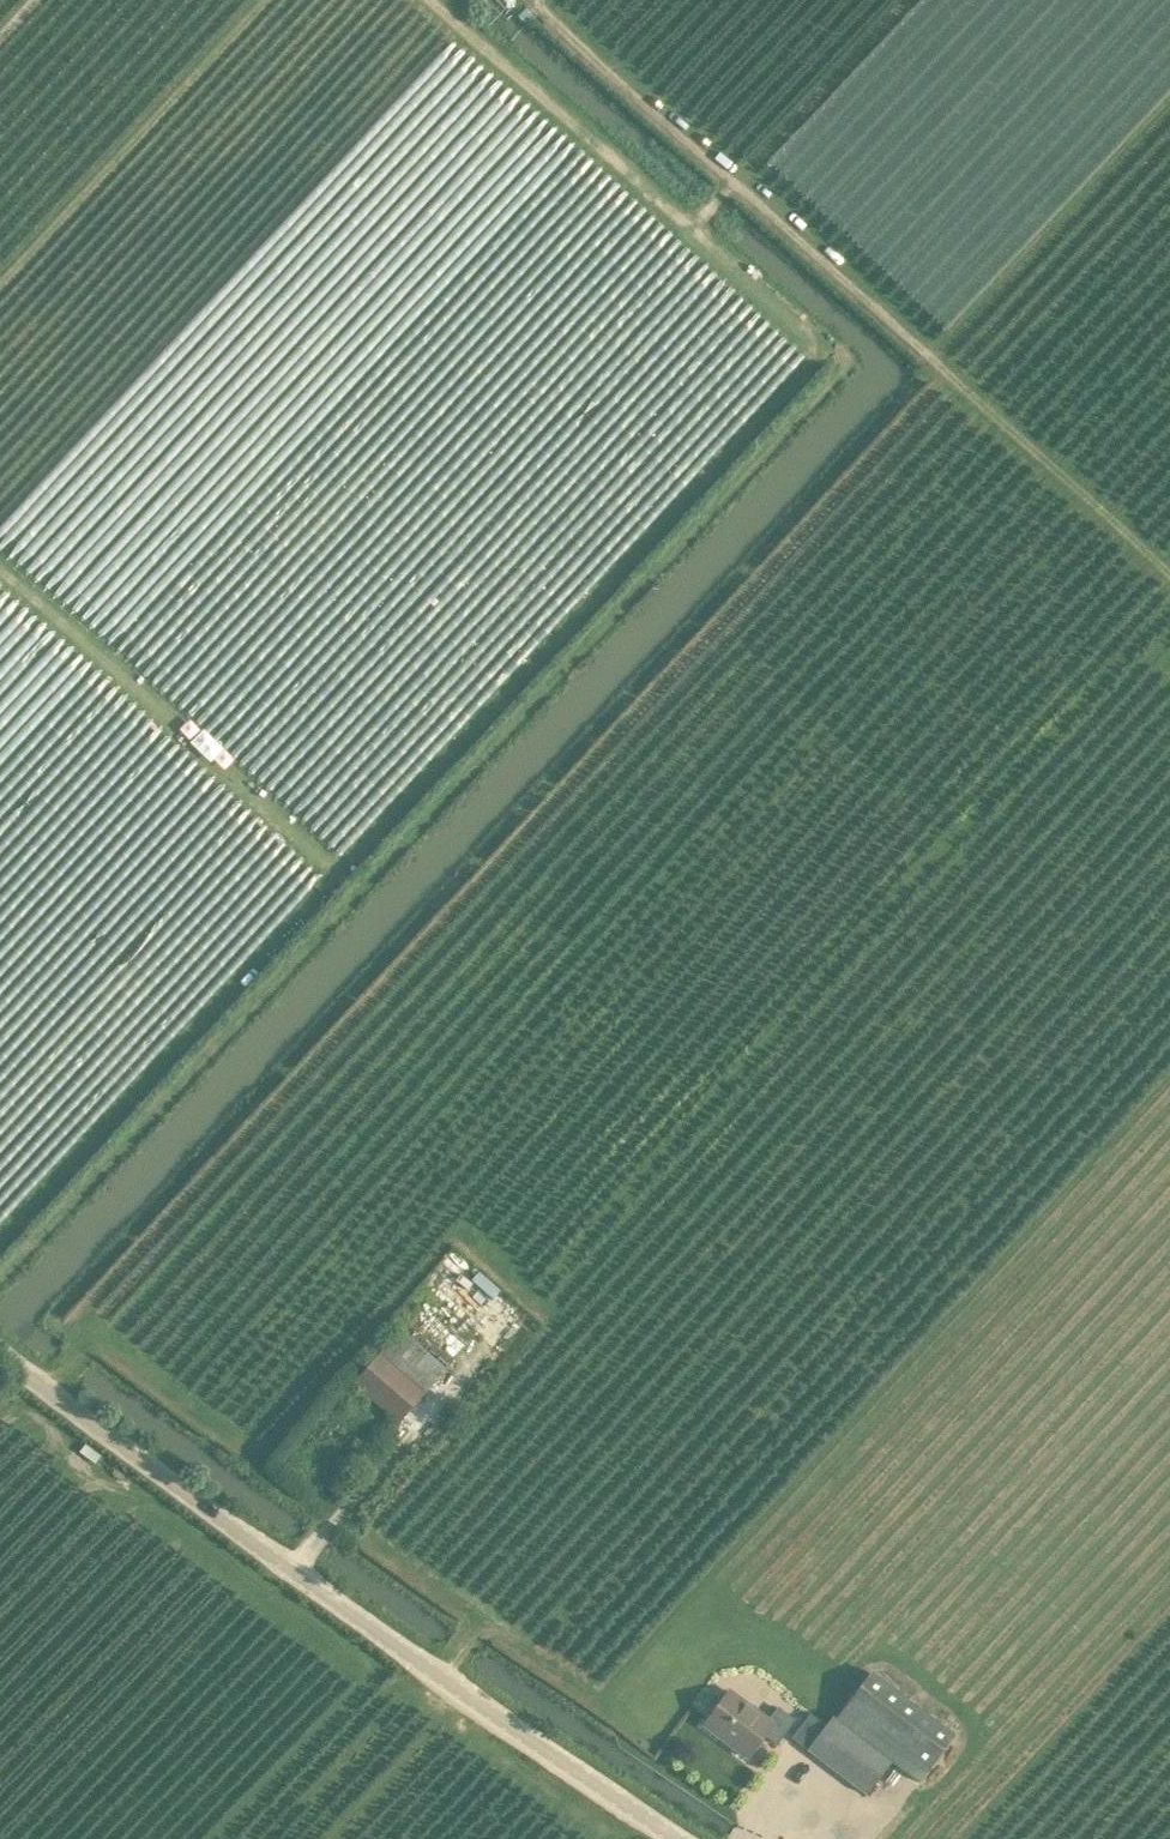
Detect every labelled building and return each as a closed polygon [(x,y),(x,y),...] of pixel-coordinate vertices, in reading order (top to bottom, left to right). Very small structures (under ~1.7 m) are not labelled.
[(399,1422),(444,1368),(401,1330),(355,1384),(399,1422)] [(918,1784),(956,1735),(871,1670),(834,1720),(831,1718),(825,1726),(807,1751),(866,1795),(891,1763),(918,1784)] [(768,1721),(729,1692),(704,1726),(747,1758),(764,1735),(776,1744),(793,1720),(777,1708),(768,1721)]
